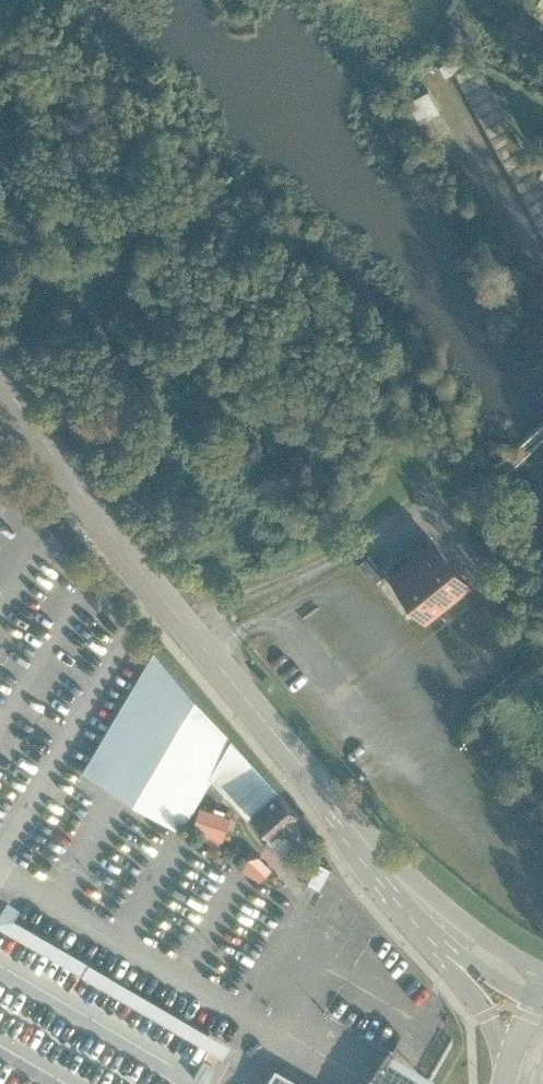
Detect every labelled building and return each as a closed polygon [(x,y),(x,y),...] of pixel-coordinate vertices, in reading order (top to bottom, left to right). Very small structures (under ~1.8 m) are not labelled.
[(478,59),(459,69),(542,224),(542,180),(478,59)] [(452,127),(427,84),(408,95),(433,139),(452,127)] [(435,541),(390,577),(424,618),(469,583),(435,541)] [(104,734),(83,769),(179,826),(210,774),(225,791),(226,790),(210,773),(231,735),(154,649),(114,717),(104,734)] [(231,735),(210,773),(226,790),(248,812),(250,810),(277,786),(231,735)] [(277,786),(250,810),(270,832),(276,827),(279,831),(284,827),(298,843),(314,828),(277,786)] [(232,814),(199,805),(194,826),(208,830),(206,837),(218,841),(219,836),(225,838),(232,814)] [(434,1068),(396,1047),(375,1083),(426,1083),(434,1068)] [(277,1064),(266,1083),(312,1083),(277,1064)]
